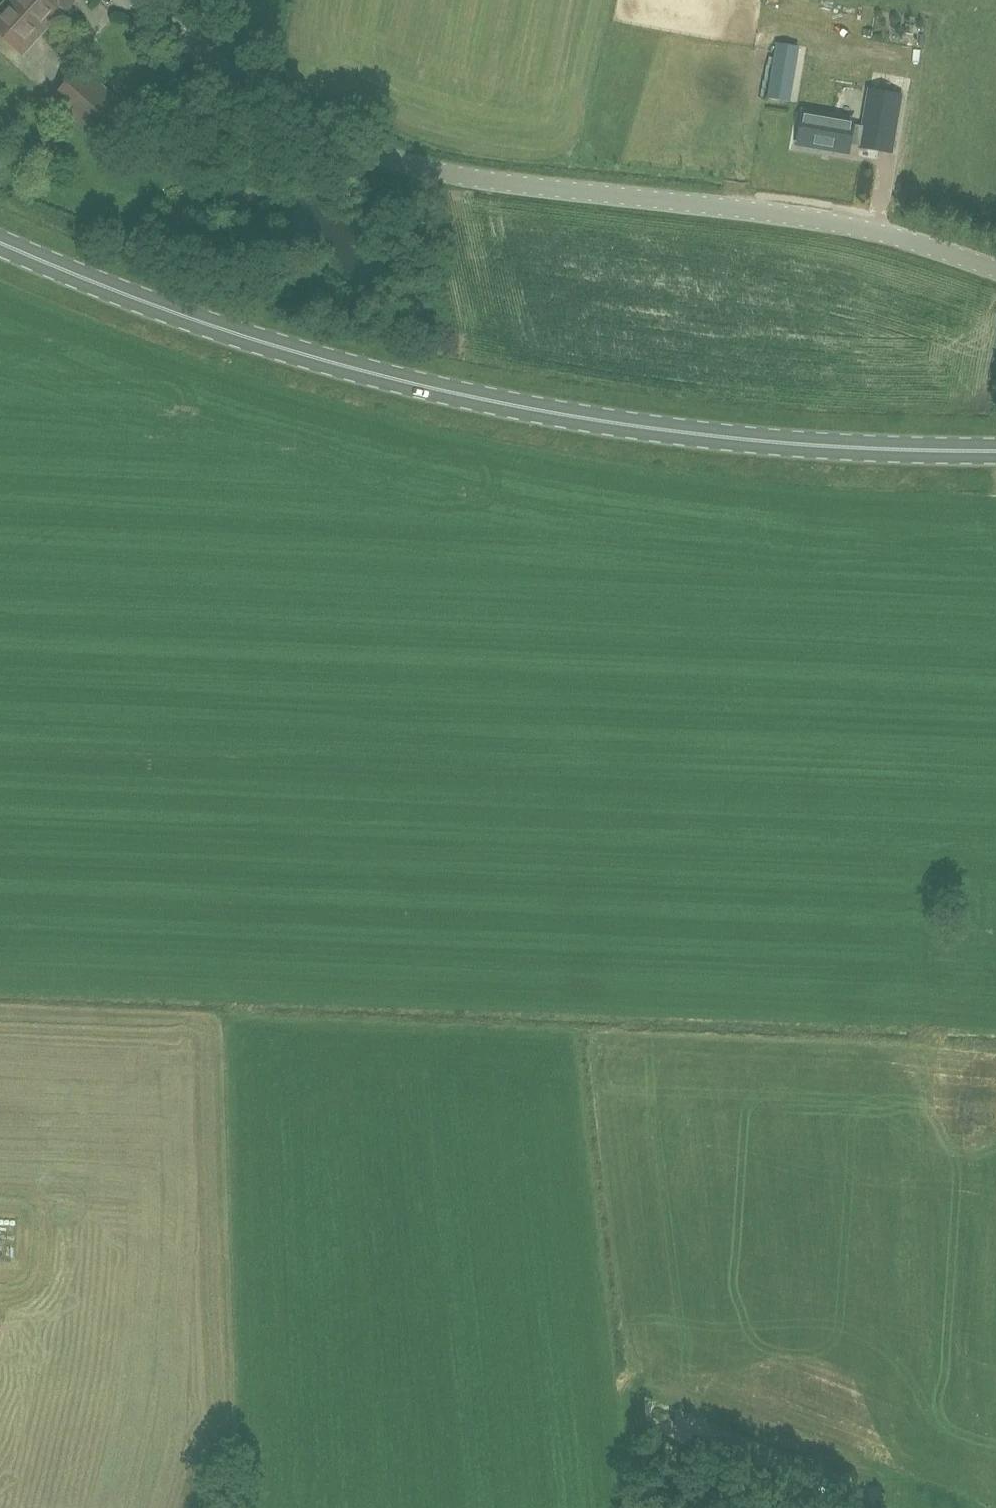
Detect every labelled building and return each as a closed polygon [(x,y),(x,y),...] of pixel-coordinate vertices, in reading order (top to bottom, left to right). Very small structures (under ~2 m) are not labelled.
[(0,9),(0,32),(24,54),(65,8),(67,10),(77,0),(8,0),(0,9)] [(54,99),(100,140),(129,109),(82,67),(54,99)] [(892,152),(902,96),(869,90),(863,127),(853,125),(854,121),(804,112),(798,144),(849,153),(850,145),(892,152)]
